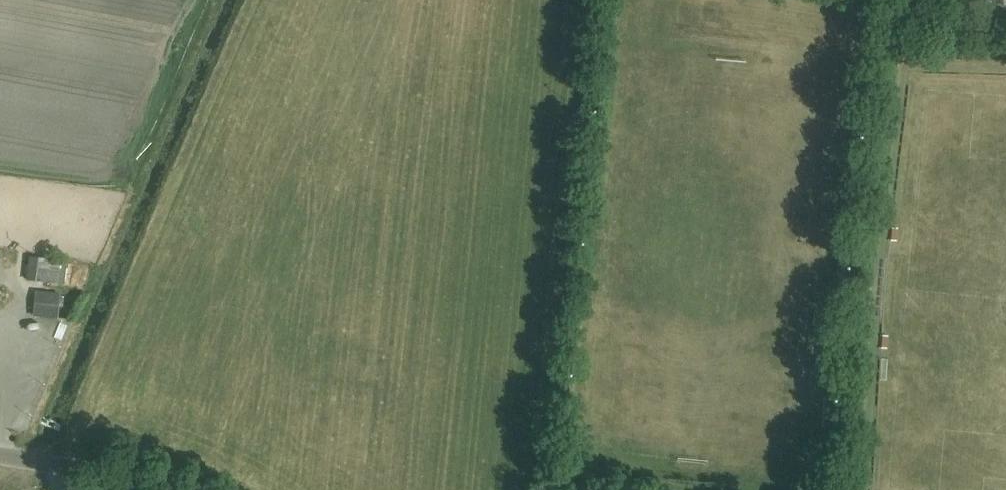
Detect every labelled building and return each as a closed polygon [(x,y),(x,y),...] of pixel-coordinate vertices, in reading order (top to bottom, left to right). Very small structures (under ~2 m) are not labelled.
[(30,257),(27,281),(64,285),(67,261),(30,257)] [(22,315),(36,313),(34,301),(20,304),(22,315)]
